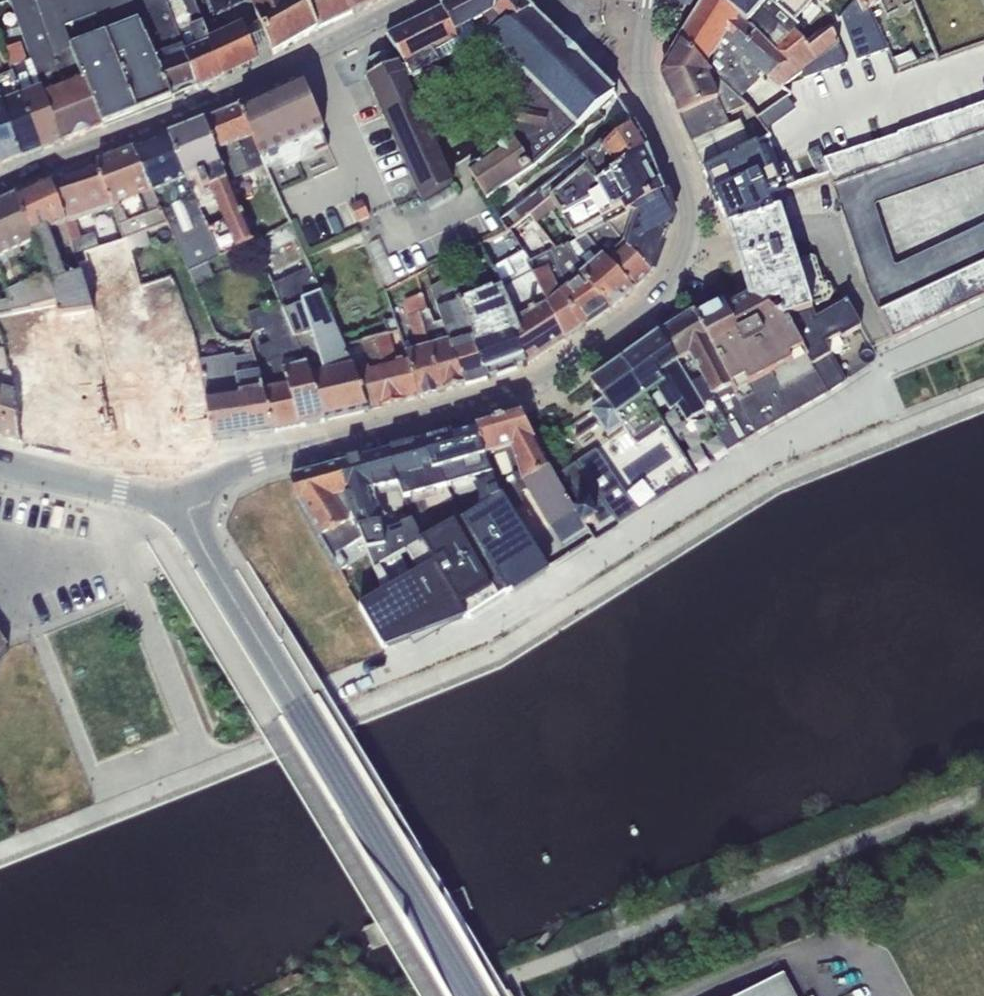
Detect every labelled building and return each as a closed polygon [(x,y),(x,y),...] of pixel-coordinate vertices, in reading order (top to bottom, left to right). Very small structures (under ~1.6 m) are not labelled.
[(104,127),(73,46),(65,28),(55,2),(36,9),(33,0),(11,0),(33,59),(62,143),(104,127)] [(104,127),(173,99),(140,20),(132,0),(33,0),(36,9),(55,2),(65,28),(94,16),(102,35),(73,46),(104,127)] [(199,88),(166,2),(165,0),(132,0),(140,20),(173,99),(199,88)] [(199,88),(224,77),(209,37),(194,0),(172,0),(166,2),(199,88)] [(317,30),(317,29),(305,0),(251,0),(260,22),(270,48),(273,54),(317,30)] [(352,13),(347,0),(305,0),(317,29),(352,13)] [(352,13),(380,0),(347,0),(352,13)] [(462,49),(471,44),(479,40),(480,43),(485,40),(483,38),(531,11),(521,0),(458,0),(442,8),(462,49)] [(679,41),(740,100),(761,78),(757,74),(759,72),(767,80),(769,78),(781,88),(797,76),(768,44),(718,0),(705,0),(679,41)] [(797,76),(802,72),(839,44),(827,26),(807,41),(797,31),(800,27),(795,22),(771,0),(718,0),(768,44),(797,76)] [(795,22),(814,0),(771,0),(795,22)] [(856,0),(855,0),(842,16),(858,60),(888,48),(870,8),(863,12),(856,0)] [(863,12),(881,1),(881,0),(856,0),(863,12)] [(462,49),(442,8),(387,35),(406,66),(402,68),(399,61),(391,64),(385,53),(378,56),(369,60),(372,66),(375,72),(366,76),(368,80),(417,188),(422,201),(454,182),(408,81),(421,73),(424,77),(420,93),(442,98),(447,73),(434,70),(433,71),(431,66),(462,49)] [(479,40),(471,44),(523,94),(511,102),(510,106),(505,105),(502,121),(507,122),(506,128),(512,137),(467,167),(486,197),(534,167),(613,95),(615,97),(616,97),(614,93),(573,52),(531,11),(483,38),(485,40),(480,43),(479,40)] [(209,37),(224,77),(226,76),(222,68),(244,59),(244,58),(261,51),(270,48),(260,22),(250,26),(240,30),(237,24),(209,37)] [(740,100),(679,41),(663,70),(662,71),(662,72),(662,73),(662,74),(662,75),(662,77),(663,78),(703,168),(752,147),(750,143),(740,121),(730,126),(725,116),(747,106),(740,100)] [(13,72),(42,151),(62,143),(33,59),(28,61),(21,42),(5,49),(13,72)] [(839,44),(802,72),(805,77),(848,63),(839,44)] [(911,52),(894,59),(899,70),(918,63),(911,52)] [(42,151),(13,72),(0,77),(0,102),(1,102),(22,158),(42,151)] [(328,145),(299,81),(240,108),(253,138),(267,170),(283,162),(286,170),(315,156),(313,152),(328,145)] [(787,97),(757,119),(766,131),(796,110),(787,97)] [(22,158),(1,102),(0,102),(0,160),(2,167),(4,166),(3,163),(18,157),(20,159),(22,158)] [(870,291),(893,340),(983,297),(983,225),(897,266),(894,265),(875,206),(877,203),(983,166),(983,104),(897,134),(884,139),(827,159),(832,172),(830,173),(870,291)] [(253,138),(240,108),(206,122),(227,181),(235,199),(248,195),(235,164),(240,162),(234,145),(253,138)] [(227,181),(206,122),(169,136),(199,211),(216,203),(223,221),(207,229),(219,258),(254,242),(235,199),(227,181)] [(648,147),(634,125),(604,146),(601,142),(501,218),(509,230),(529,214),(550,196),(557,207),(648,147)] [(703,168),(729,227),(776,211),(768,197),(797,186),(787,163),(782,165),(770,135),(750,143),(752,147),(703,168)] [(199,211),(169,136),(167,137),(167,139),(139,151),(138,149),(134,150),(168,224),(189,272),(209,263),(219,258),(207,229),(199,211)] [(665,193),(648,147),(557,207),(577,239),(586,234),(607,223),(665,193)] [(819,147),(808,152),(820,177),(830,173),(832,172),(827,159),(825,160),(819,147)] [(146,232),(168,224),(134,150),(98,164),(114,209),(124,240),(127,239),(146,232)] [(114,209),(98,164),(51,180),(67,225),(73,247),(81,274),(84,284),(135,268),(130,252),(127,239),(124,240),(99,249),(94,234),(81,239),(76,223),(114,209)] [(16,196),(36,241),(47,275),(55,301),(60,315),(92,312),(84,284),(81,274),(67,279),(57,253),(73,247),(67,225),(51,180),(16,196)] [(673,217),(665,193),(607,223),(652,273),(653,273),(656,264),(655,263),(661,248),(662,248),(664,242),(663,242),(668,230),(670,226),(668,225),(671,220),(671,221),(673,217)] [(3,276),(10,300),(15,313),(41,305),(55,301),(47,275),(29,283),(18,260),(23,257),(20,249),(36,241),(16,196),(0,203),(0,268),(3,276)] [(557,207),(550,196),(529,214),(537,224),(557,207)] [(363,201),(351,206),(359,224),(371,219),(363,201)] [(783,320),(787,318),(812,310),(811,307),(796,260),(791,243),(787,231),(780,209),(776,211),(729,227),(735,245),(739,260),(751,296),(763,306),(779,301),(783,320)] [(652,273),(607,223),(586,234),(602,255),(633,290),(652,273)] [(127,239),(130,252),(150,245),(146,232),(127,239)] [(602,255),(586,234),(577,239),(568,243),(585,272),(580,276),(610,310),(633,290),(602,255)] [(585,272),(568,243),(551,251),(566,288),(562,291),(586,326),(610,310),(580,276),(585,272)] [(528,262),(529,261),(523,251),(494,268),(525,337),(516,340),(528,365),(566,340),(528,262)] [(566,288),(551,251),(529,261),(528,262),(566,340),(586,326),(562,291),(566,288)] [(796,260),(811,307),(829,301),(833,295),(831,284),(823,279),(816,258),(811,255),(796,260)] [(209,263),(189,272),(195,287),(215,278),(209,263)] [(525,337),(494,268),(455,289),(460,300),(475,338),(472,339),(487,380),(523,365),(523,366),(528,365),(516,340),(525,337)] [(325,422),(369,411),(356,372),(311,271),(303,275),(301,270),(272,285),(279,300),(305,361),(325,422)] [(435,299),(455,289),(450,277),(431,287),(435,299)] [(422,313),(427,311),(422,294),(402,300),(415,344),(418,343),(420,349),(405,353),(407,360),(419,398),(420,398),(420,399),(441,393),(441,392),(443,391),(422,313)] [(729,313),(724,303),(697,317),(695,312),(693,313),(756,434),(827,394),(787,318),(783,320),(779,301),(763,306),(751,296),(729,313)] [(15,313),(10,300),(0,302),(0,315),(15,313)] [(275,432),(325,422),(305,361),(279,300),(246,314),(255,333),(264,329),(270,343),(258,348),(266,365),(279,360),(286,385),(264,390),(275,432)] [(475,338),(460,300),(439,310),(442,320),(466,386),(487,380),(472,339),(475,338)] [(827,394),(846,382),(826,344),(840,337),(842,340),(861,328),(846,302),(815,320),(812,310),(787,318),(827,394)] [(466,386),(442,320),(434,323),(430,310),(427,311),(422,313),(443,391),(444,391),(444,392),(466,386)] [(756,434),(693,313),(659,334),(708,410),(703,413),(727,452),(756,434)] [(384,321),(387,335),(390,334),(398,332),(394,318),(384,321)] [(38,330),(26,333),(30,352),(43,349),(38,330)] [(419,398),(407,360),(397,363),(390,334),(387,335),(376,337),(393,405),(403,403),(402,402),(419,398)] [(708,410),(659,334),(622,361),(647,397),(656,390),(669,412),(676,407),(685,424),(703,413),(708,410)] [(393,405),(376,337),(362,341),(368,369),(356,372),(369,411),(383,407),(383,408),(393,405)] [(214,440),(275,432),(264,390),(251,341),(243,342),(245,356),(235,358),(235,354),(200,360),(214,440)] [(2,437),(2,438),(5,439),(18,443),(15,392),(6,359),(3,348),(0,349),(0,436),(2,437)] [(647,397),(622,361),(591,383),(605,402),(591,412),(610,438),(624,428),(637,447),(665,427),(661,421),(663,419),(647,397)] [(82,422),(108,417),(104,399),(122,396),(117,370),(74,378),(82,422)] [(521,414),(476,427),(485,457),(493,475),(502,493),(515,514),(519,511),(521,510),(522,509),(522,508),(523,506),(523,505),(524,504),(524,502),(524,500),(523,498),(523,494),(528,492),(564,550),(590,533),(588,529),(557,477),(522,414),(521,415),(521,414)] [(476,427),(457,433),(467,467),(463,469),(486,518),(496,512),(507,531),(520,523),(515,514),(502,493),(493,475),(485,457),(476,427)] [(459,509),(474,538),(491,528),(486,518),(463,469),(467,467),(457,433),(423,442),(435,475),(440,473),(459,509)] [(420,530),(459,509),(440,473),(435,475),(423,442),(386,452),(400,486),(413,521),(420,530)] [(612,519),(616,525),(638,512),(595,450),(557,477),(588,529),(600,523),(601,525),(612,519)] [(376,570),(426,542),(420,530),(413,521),(384,533),(376,491),(400,486),(386,452),(342,464),(360,530),(366,547),(376,570)] [(357,552),(366,547),(360,530),(342,464),(295,477),(303,508),(340,571),(348,566),(339,552),(353,544),(357,552)] [(459,509),(420,530),(426,542),(467,619),(468,619),(470,618),(463,605),(482,593),(489,606),(505,596),(508,595),(474,538),(459,509)] [(548,564),(532,538),(513,550),(530,576),(548,564)] [(464,615),(466,620),(467,619),(426,542),(376,570),(383,596),(360,608),(382,648),(383,647),(385,651),(386,650),(384,646),(464,615)] [(463,605),(470,618),(472,620),(507,599),(505,596),(489,606),(482,593),(463,605)] [(384,646),(386,650),(410,641),(414,646),(450,626),(466,620),(464,615),(384,646)] [(784,983),(759,995),(791,995),(784,983)]
